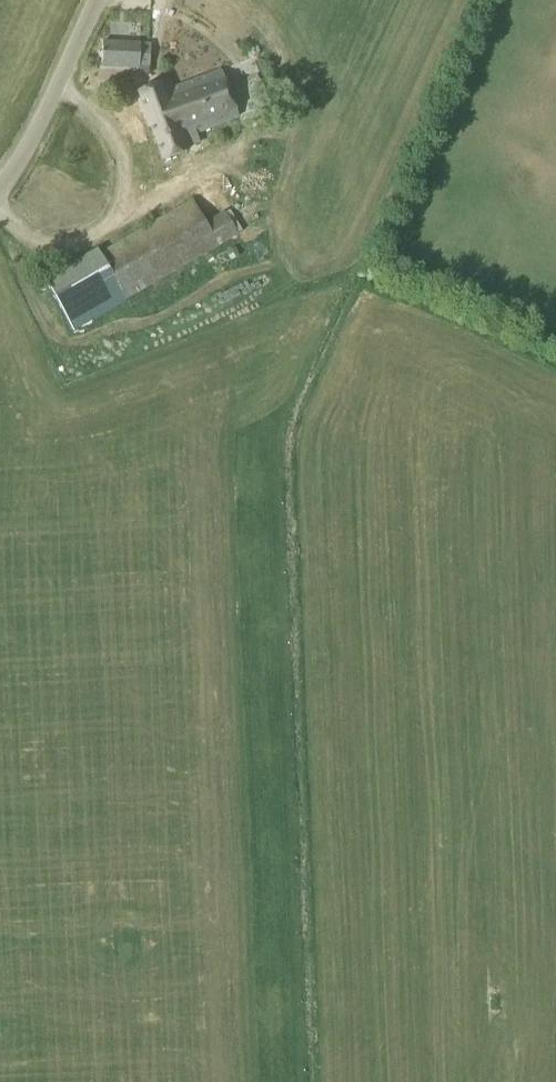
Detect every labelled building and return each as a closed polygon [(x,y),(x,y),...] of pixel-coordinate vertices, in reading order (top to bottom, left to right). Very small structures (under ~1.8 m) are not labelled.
[(137,70),(138,44),(102,43),(101,69),(137,70)] [(237,119),(219,71),(170,89),(168,84),(139,95),(163,159),(187,150),(183,139),(237,119)] [(204,224),(190,199),(99,254),(96,250),(43,282),(74,334),(237,237),(223,213),(204,224)]
